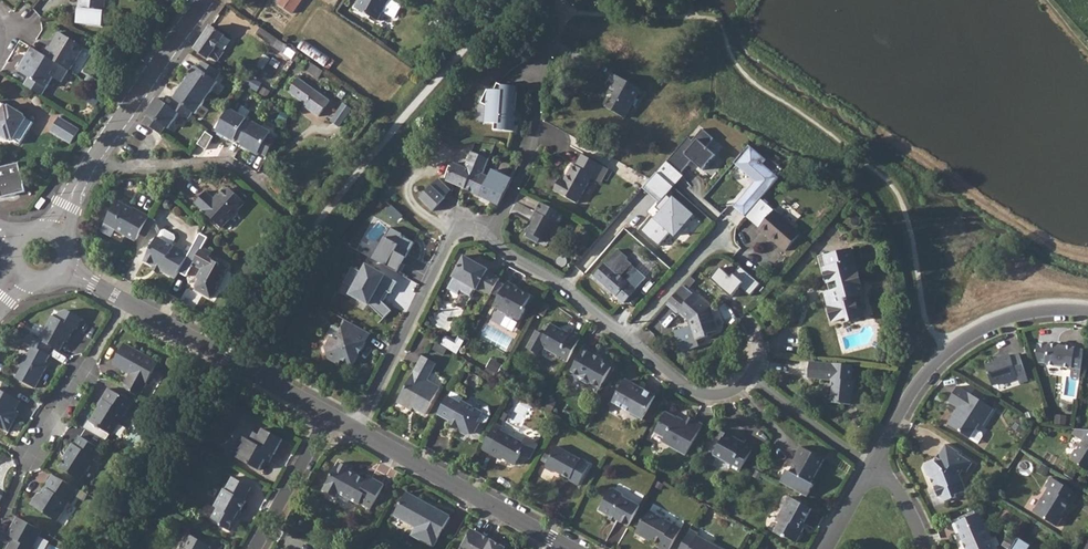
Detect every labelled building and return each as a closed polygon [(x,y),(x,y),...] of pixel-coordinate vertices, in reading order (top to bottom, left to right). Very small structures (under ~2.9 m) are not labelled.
[(81,8),(78,7),(76,24),(103,28),(106,0),(82,0),(81,8)] [(279,3),(293,13),(302,0),(281,0),(279,3)] [(352,6),(374,20),(380,11),(392,18),(399,6),(389,0),(356,0),(352,6)] [(210,26),(195,49),(208,58),(210,56),(218,61),(224,52),(223,51),(231,40),(224,36),(224,35),(210,26)] [(288,46),(261,27),(256,34),(283,53),(288,46)] [(46,47),(41,55),(67,70),(68,71),(82,48),(58,33),(49,48),(46,47)] [(27,77),(22,85),(40,96),(51,77),(59,83),(67,70),(41,55),(30,47),(16,70),(27,77)] [(199,69),(196,67),(185,84),(207,99),(218,83),(216,81),(221,73),(203,62),(199,69)] [(324,71),(311,62),(306,69),(319,78),(324,71)] [(613,95),(606,107),(625,118),(641,89),(613,73),(609,81),(613,84),(608,93),(613,95)] [(299,79),(289,92),(305,104),(304,106),(318,117),(330,101),(299,79)] [(494,129),(514,131),(518,92),(499,82),(494,91),(489,89),(482,101),(487,104),(485,121),(495,122),(494,129)] [(189,120),(193,114),(196,115),(207,99),(185,84),(173,99),(176,101),(171,108),(189,120)] [(161,135),(166,128),(168,130),(179,114),(158,98),(146,114),(148,116),(143,123),(161,135)] [(3,140),(5,140),(7,141),(9,139),(18,144),(30,123),(22,118),(23,116),(7,106),(6,108),(0,104),(0,140),(3,140)] [(230,109),(217,132),(233,142),(235,140),(242,144),(253,125),(245,121),(247,119),(230,109)] [(57,118),(49,132),(68,144),(77,130),(57,118)] [(254,123),(253,125),(241,146),(258,156),(259,154),(266,158),(277,139),(270,135),(271,133),(254,123)] [(714,138),(701,128),(692,139),(688,135),(667,161),(679,171),(690,158),(701,168),(713,154),(706,148),(714,138)] [(198,145),(206,151),(214,138),(206,133),(198,145)] [(765,160),(750,147),(736,164),(757,181),(746,194),(744,193),(733,205),(745,215),(778,176),(762,163),(765,160)] [(446,181),(465,188),(474,170),(483,173),(489,158),(471,151),(465,166),(454,161),(446,181)] [(562,178),(556,191),(579,203),(593,178),(602,182),(610,168),(584,154),(578,165),(575,163),(566,180),(562,178)] [(683,176),(679,171),(667,161),(643,189),(661,201),(668,193),(683,176)] [(17,164),(0,167),(0,196),(23,191),(22,183),(23,183),(21,174),(19,175),(17,164)] [(474,170),(465,188),(479,194),(489,176),(483,173),(474,170)] [(489,176),(479,194),(499,204),(510,183),(490,173),(489,176)] [(440,178),(433,185),(445,196),(450,189),(440,178)] [(433,185),(422,197),(434,209),(445,197),(445,196),(433,185)] [(204,191),(194,203),(221,228),(228,220),(232,220),(236,215),(236,210),(243,202),(228,188),(224,188),(218,195),(219,196),(215,200),(204,191)] [(694,216),(668,193),(661,201),(638,230),(659,246),(668,233),(673,237),(694,216)] [(102,223),(135,241),(148,215),(137,210),(136,211),(115,200),(102,223)] [(526,235),(535,240),(537,241),(539,237),(543,239),(545,240),(555,222),(558,223),(563,213),(541,200),(536,211),(537,212),(527,230),(528,231),(526,235)] [(773,210),(758,227),(784,251),(800,233),(773,210)] [(184,236),(181,247),(193,250),(200,229),(188,225),(185,236),(184,236)] [(391,228),(375,261),(400,273),(417,241),(391,228)] [(143,261),(174,278),(187,254),(156,237),(143,261)] [(201,247),(191,264),(201,269),(198,274),(199,276),(194,285),(194,289),(209,298),(226,268),(207,258),(210,252),(201,247)] [(616,250),(593,276),(603,285),(625,260),(626,259),(616,250)] [(851,250),(827,257),(824,257),(827,269),(824,270),(827,285),(831,284),(833,291),(829,292),(831,303),(861,291),(851,250)] [(477,290),(489,297),(499,279),(486,272),(487,270),(463,257),(452,279),(476,292),(477,290)] [(625,260),(603,285),(622,302),(645,278),(625,260)] [(384,319),(391,312),(382,301),(394,279),(364,262),(348,295),(370,305),(384,319)] [(722,270),(711,284),(734,303),(744,292),(751,298),(760,286),(742,271),(734,281),(722,270)] [(507,282),(493,306),(519,321),(526,309),(524,308),(529,297),(518,291),(517,292),(513,289),(515,286),(507,282)] [(681,284),(665,302),(676,312),(678,310),(687,318),(690,321),(691,324),(689,325),(671,331),(678,352),(696,346),(695,340),(708,336),(707,333),(717,330),(710,307),(693,293),(691,294),(685,288),(681,284)] [(832,305),(827,306),(831,322),(846,318),(847,322),(859,319),(854,298),(862,296),(861,291),(831,303),(832,305)] [(52,316),(39,340),(52,348),(60,352),(68,337),(71,338),(76,329),(77,330),(83,319),(67,310),(60,311),(57,318),(52,316)] [(371,334),(345,319),(340,329),(343,331),(338,340),(332,337),(326,348),(330,359),(339,364),(342,359),(353,365),(371,334)] [(565,363),(579,340),(569,334),(568,336),(565,335),(549,326),(548,328),(543,326),(538,334),(536,332),(526,350),(537,356),(542,347),(556,356),(555,357),(565,363)] [(34,338),(29,346),(33,348),(29,355),(24,357),(20,364),(22,370),(17,379),(36,389),(47,370),(45,368),(50,357),(48,356),(52,348),(39,340),(34,338)] [(1047,343),(1037,342),(1036,352),(1039,362),(1045,362),(1045,364),(1072,367),(1071,376),(1073,380),(1076,380),(1079,377),(1080,369),(1083,349),(1074,348),(1074,346),(1064,344),(1056,343),(1048,343),(1047,343)] [(128,376),(121,386),(139,396),(158,361),(124,343),(112,363),(129,373),(132,375),(131,377),(128,376)] [(583,349),(570,372),(579,377),(580,382),(585,385),(590,383),(599,389),(610,368),(601,363),(603,360),(583,349)] [(1002,360),(986,365),(992,385),(1017,377),(1018,381),(1027,378),(1019,355),(1011,357),(1009,358),(1008,356),(1001,358),(1002,360)] [(423,357),(397,403),(410,411),(412,408),(425,415),(439,389),(426,381),(436,364),(423,357)] [(851,365),(808,361),(807,378),(832,380),(832,389),(830,389),(829,403),(850,405),(852,381),(850,381),(851,365)] [(622,382),(610,403),(628,413),(628,416),(635,421),(639,419),(641,420),(654,397),(640,389),(638,392),(622,382)] [(956,386),(946,401),(957,408),(947,424),(969,438),(976,442),(981,435),(981,432),(975,429),(978,424),(982,427),(993,409),(956,386)] [(100,406),(99,406),(89,422),(111,435),(131,401),(107,387),(101,398),(104,400),(100,406)] [(8,431),(14,420),(6,415),(10,407),(14,409),(20,400),(0,390),(0,427),(8,431)] [(447,397),(438,414),(451,421),(456,423),(457,428),(460,429),(461,434),(467,437),(471,435),(477,425),(486,422),(490,415),(487,406),(475,409),(462,402),(460,405),(447,397)] [(663,437),(662,439),(669,444),(667,446),(684,456),(701,425),(685,416),(682,422),(665,412),(654,432),(663,437)] [(495,424),(480,449),(496,457),(498,455),(514,464),(521,453),(519,451),(523,444),(500,431),(502,428),(495,424)] [(246,442),(239,438),(230,454),(259,469),(264,458),(267,460),(271,452),(273,454),(281,438),(261,428),(258,434),(252,431),(248,438),(246,442)] [(1077,429),(1074,435),(1083,441),(1078,449),(1074,449),(1070,457),(1070,460),(1087,471),(1087,430),(1077,429)] [(719,430),(716,435),(722,440),(719,445),(714,455),(731,465),(729,467),(738,472),(751,450),(742,445),(739,443),(734,440),(735,439),(719,430)] [(69,454),(61,467),(81,479),(95,456),(93,455),(98,447),(80,435),(75,443),(73,442),(67,453),(69,454)] [(822,459),(798,446),(794,454),(797,456),(788,472),(786,470),(779,482),(806,497),(813,484),(810,483),(822,459)] [(557,447),(546,467),(547,471),(553,474),(557,472),(570,480),(569,481),(578,486),(590,465),(557,447)] [(951,462),(942,456),(937,463),(933,461),(925,465),(923,468),(927,476),(929,475),(934,485),(940,491),(945,503),(957,498),(956,495),(966,491),(960,474),(963,470),(966,472),(973,462),(958,453),(951,462)] [(340,463),(324,490),(337,497),(339,493),(360,505),(361,503),(371,508),(384,484),(371,476),(368,480),(358,475),(357,476),(350,472),(351,470),(340,463)] [(77,488),(52,475),(45,487),(48,488),(44,494),(41,493),(38,493),(31,505),(57,521),(77,488)] [(217,506),(211,516),(218,520),(221,525),(231,530),(238,517),(235,515),(238,509),(240,509),(245,500),(243,498),(250,486),(231,475),(224,487),(223,486),(214,504),(217,506)] [(1047,487),(1032,510),(1056,525),(1061,517),(1061,513),(1064,508),(1065,508),(1075,492),(1049,476),(1044,485),(1047,487)] [(598,510),(609,516),(616,520),(627,526),(639,506),(623,497),(622,494),(613,488),(611,488),(610,489),(598,510)] [(420,504),(422,502),(406,493),(393,516),(416,529),(413,536),(433,547),(450,517),(430,506),(428,509),(420,504)] [(778,523),(772,534),(780,538),(785,537),(795,543),(803,530),(798,528),(801,523),(802,523),(810,509),(789,497),(775,522),(778,523)] [(635,531),(646,537),(647,535),(660,543),(658,546),(663,548),(668,548),(680,529),(648,511),(643,520),(641,519),(635,531)] [(951,523),(955,532),(958,530),(966,548),(992,548),(976,512),(951,523)] [(18,517),(9,535),(16,539),(13,543),(12,542),(8,548),(34,548),(33,548),(42,531),(18,517)] [(502,542),(501,546),(471,529),(459,548),(514,548),(502,542)] [(186,541),(183,547),(181,546),(180,548),(207,548),(209,545),(190,534),(186,541)] [(678,548),(718,548),(696,537),(695,538),(687,534),(678,548)]
